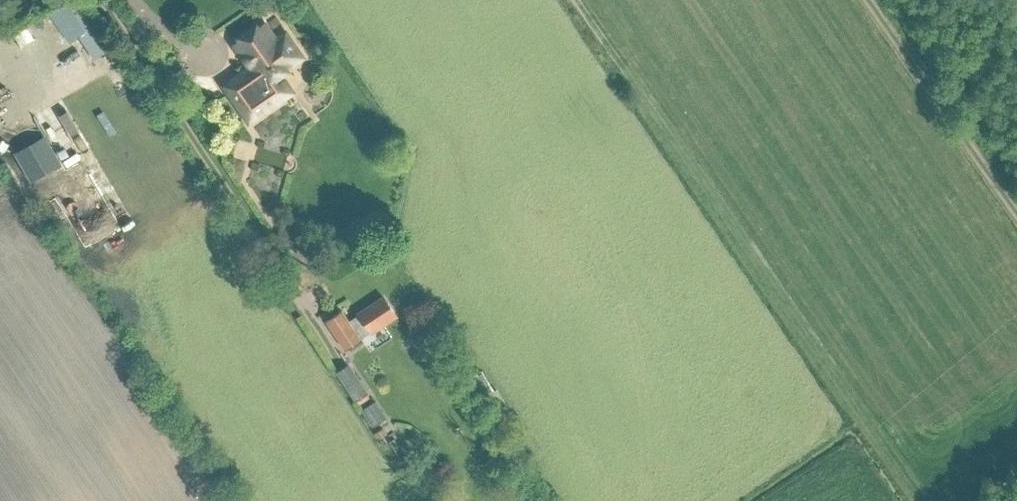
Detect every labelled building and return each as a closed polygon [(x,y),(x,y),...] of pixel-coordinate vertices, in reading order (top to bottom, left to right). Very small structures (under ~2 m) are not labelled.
[(218,84),(246,125),(294,92),(282,75),(292,69),(290,66),(304,56),(284,27),(273,34),(264,21),(258,25),(255,20),(233,36),(236,40),(229,45),(243,66),(218,84)] [(109,48),(97,30),(88,36),(100,54),(109,48)] [(64,74),(95,57),(87,43),(57,60),(64,74)] [(46,135),(16,152),(32,180),(62,163),(46,135)] [(371,332),(396,315),(383,296),(358,313),(358,314),(348,320),(341,310),(326,320),(345,349),(361,339),(360,338),(370,331),(371,332)] [(334,372),(353,401),(366,393),(347,364),(334,372)] [(372,426),(386,417),(375,400),(361,409),(372,426)]
